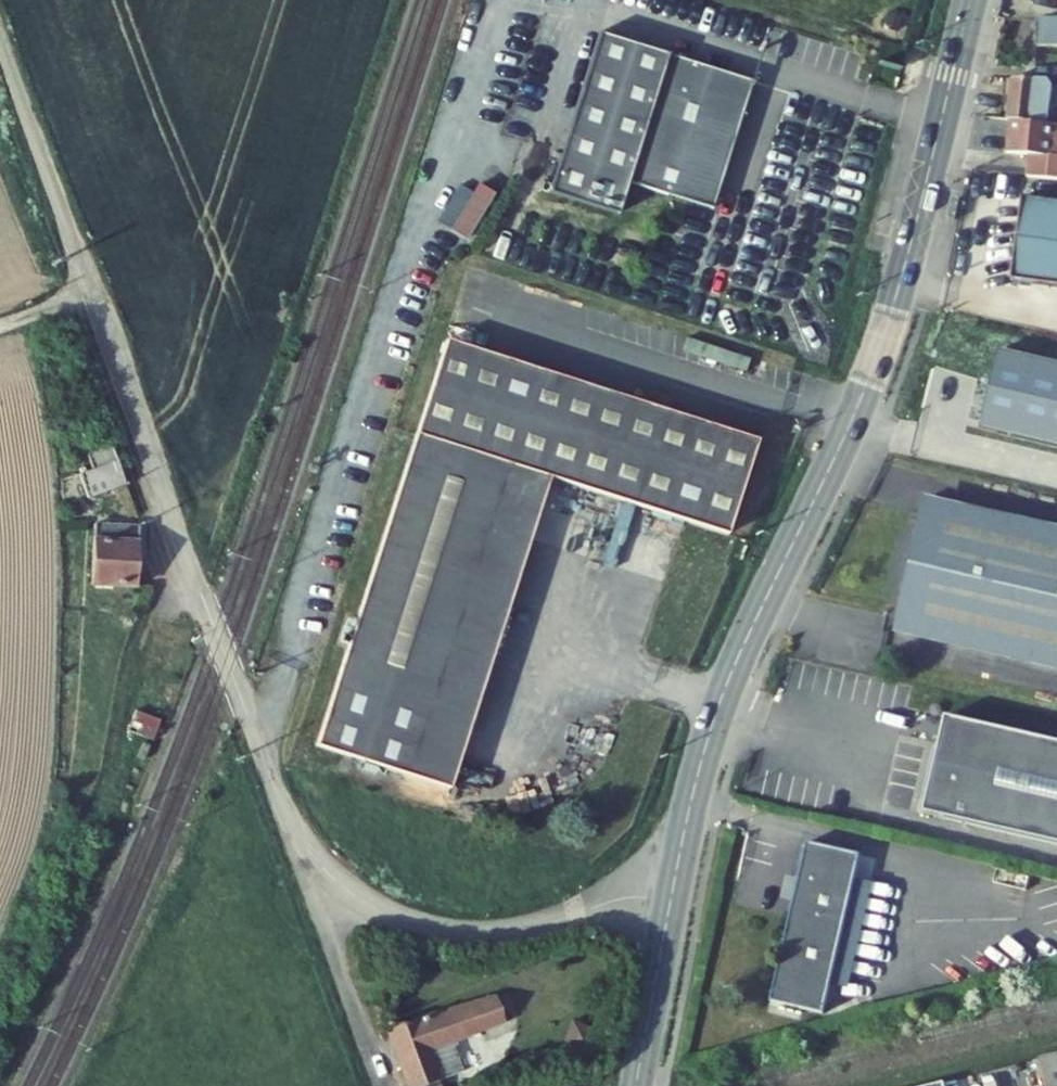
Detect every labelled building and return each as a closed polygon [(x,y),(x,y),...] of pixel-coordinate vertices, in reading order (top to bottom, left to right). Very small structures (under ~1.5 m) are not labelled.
[(1037,19),(1038,45),(1056,46),(1056,20),(1037,19)] [(600,33),(550,192),(620,214),(630,182),(713,208),(753,82),(600,33)] [(1018,73),(1016,114),(1019,115),(1056,116),(1056,92),(1054,92),(1055,72),(1018,73)] [(1019,115),(1018,148),(1041,148),(1040,166),(1056,168),(1056,116),(1019,115)] [(479,186),(451,231),(467,240),(494,195),(479,186)] [(1011,280),(1056,287),(1056,203),(1022,198),(1011,280)] [(552,480),(729,538),(762,446),(450,343),(421,430),(553,476),(552,480)] [(448,786),(552,480),(553,476),(421,430),(356,624),(348,621),(341,639),(350,642),(315,743),(382,765),(448,786)] [(80,474),(88,498),(126,484),(113,447),(89,455),(94,469),(80,474)] [(627,566),(664,576),(678,522),(569,493),(563,517),(603,528),(601,536),(633,544),(627,566)] [(922,513),(897,620),(1056,656),(1056,544),(922,513)] [(94,524),(91,584),(136,587),(139,527),(94,524)] [(161,719),(136,711),(128,732),(153,740),(161,719)] [(946,723),(928,804),(924,803),(920,820),(1056,850),(1056,748),(946,723)] [(768,1000),(821,1014),(855,897),(866,860),(811,846),(768,1000)] [(390,1027),(412,1085),(429,1085),(437,1084),(434,1075),(439,1073),(431,1049),(504,1025),(496,996),(390,1027)] [(1052,1085),(1056,1085),(1056,1059),(1047,1062),(1052,1085)]
